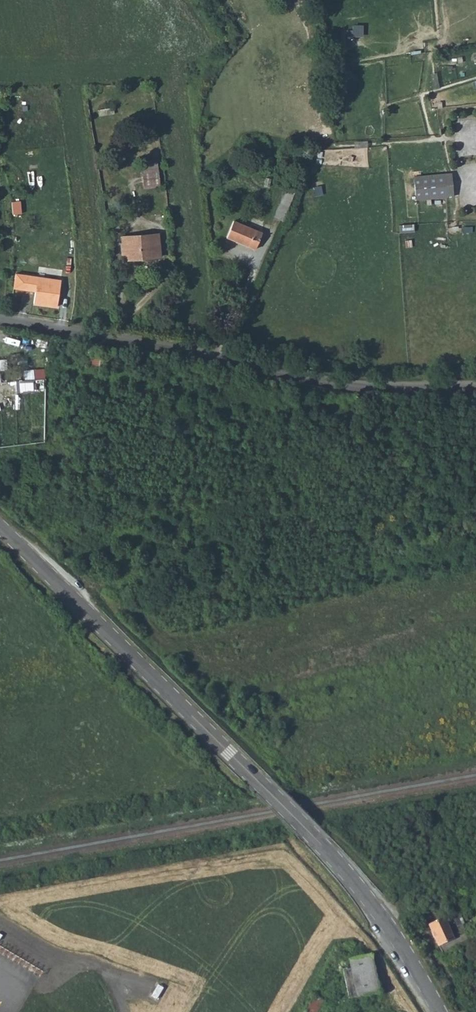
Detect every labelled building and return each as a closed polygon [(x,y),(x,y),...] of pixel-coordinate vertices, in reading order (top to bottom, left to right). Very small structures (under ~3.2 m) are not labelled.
[(159,170),(142,171),(144,188),(160,186),(159,170)] [(453,172),(413,176),(415,200),(455,197),(453,172)] [(289,206),(280,202),(274,217),(283,221),(289,206)] [(262,233),(234,221),(227,237),(256,250),(262,233)] [(159,235),(122,238),(123,261),(161,258),(159,235)] [(23,291),(36,293),(34,304),(58,308),(61,281),(25,276),(23,291)] [(110,352),(102,351),(101,367),(108,368),(110,352)] [(45,368),(34,368),(35,377),(46,376),(45,368)] [(23,395),(48,391),(46,376),(20,380),(23,395)] [(464,909),(461,900),(445,907),(449,915),(464,909)] [(449,915),(445,907),(426,916),(430,924),(427,925),(437,946),(438,945),(442,953),(469,942),(465,934),(462,935),(452,939),(447,927),(453,924),(449,915)] [(454,923),(453,924),(447,927),(452,939),(462,935),(458,925),(456,926),(454,923)] [(370,954),(348,959),(356,997),(379,992),(370,954)] [(313,995),(305,1011),(317,1011),(322,999),(313,995)]
